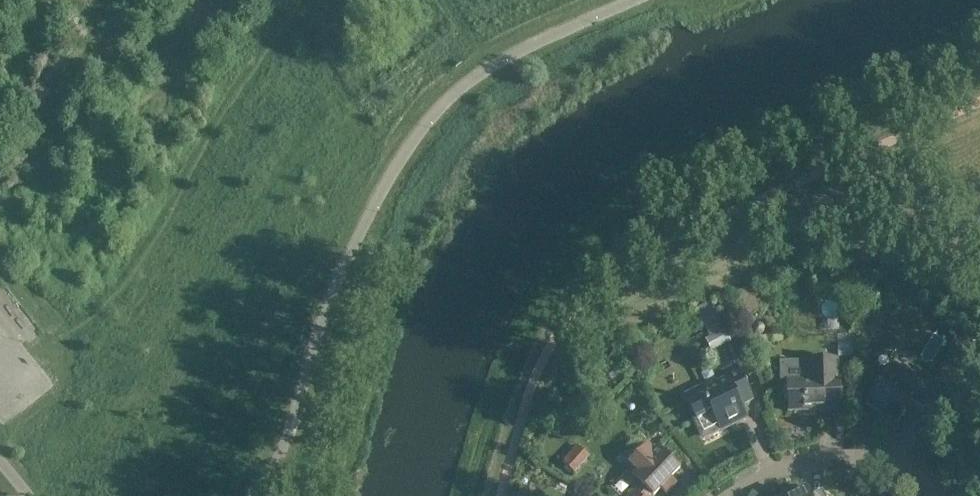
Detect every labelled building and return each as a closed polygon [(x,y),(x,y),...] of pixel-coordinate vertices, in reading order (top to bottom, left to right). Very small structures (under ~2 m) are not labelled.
[(710,304),(695,311),(715,351),(729,344),(710,304)] [(851,336),(842,336),(843,357),(852,357),(851,336)] [(957,338),(944,360),(963,371),(976,349),(957,338)] [(789,412),(825,410),(841,410),(840,379),(837,380),(836,360),(808,361),(809,380),(788,381),(789,412)] [(865,404),(898,424),(910,402),(926,411),(942,384),(909,365),(900,381),(884,372),(865,404)] [(686,397),(697,420),(706,438),(721,430),(723,434),(736,427),(734,424),(746,418),(737,399),(749,394),(736,367),(723,373),(726,380),(703,392),(702,389),(686,397)] [(579,445),(562,462),(573,472),(585,459),(581,455),(585,451),(579,445)] [(658,491),(663,495),(672,485),(668,481),(680,468),(658,447),(631,475),(645,488),(638,495),(634,490),(628,495),(653,495),(658,491)]
